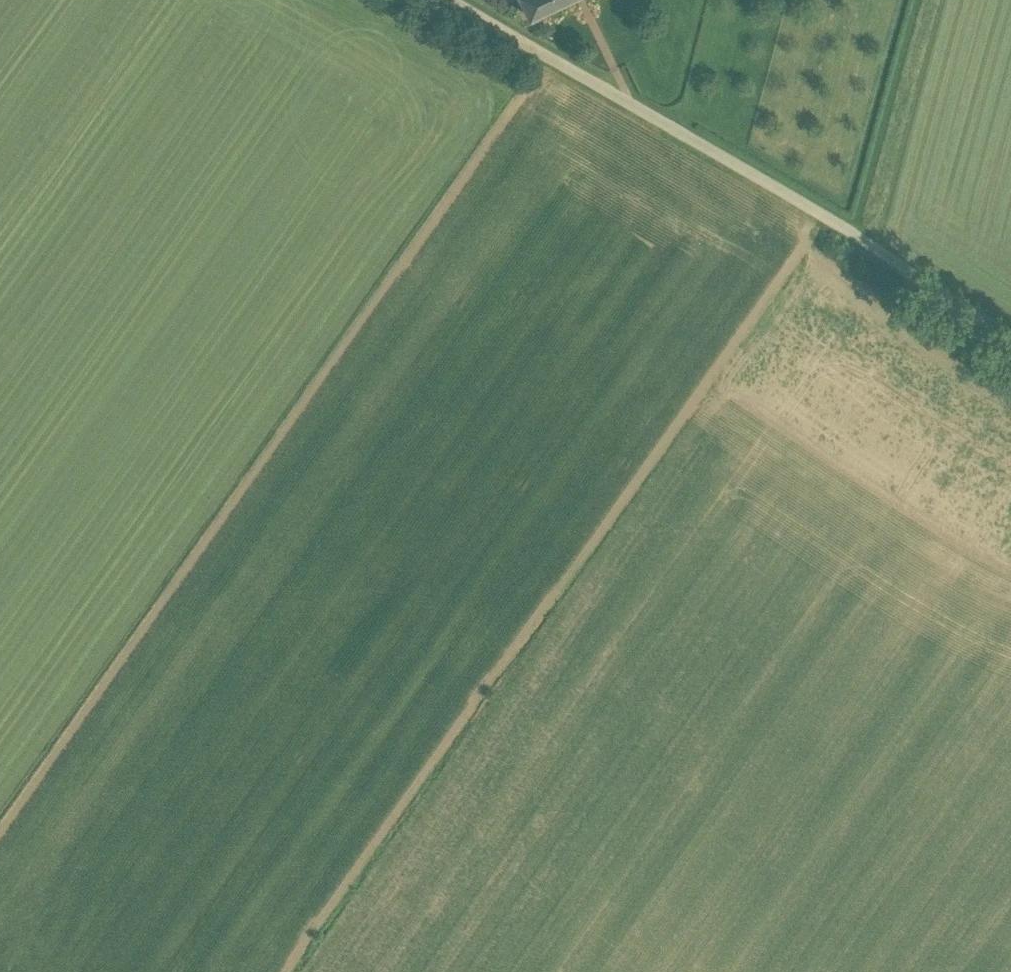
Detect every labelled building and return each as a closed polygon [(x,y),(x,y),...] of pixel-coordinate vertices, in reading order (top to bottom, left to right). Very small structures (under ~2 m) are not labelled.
[(529,18),(564,0),(520,0),(529,18)]
